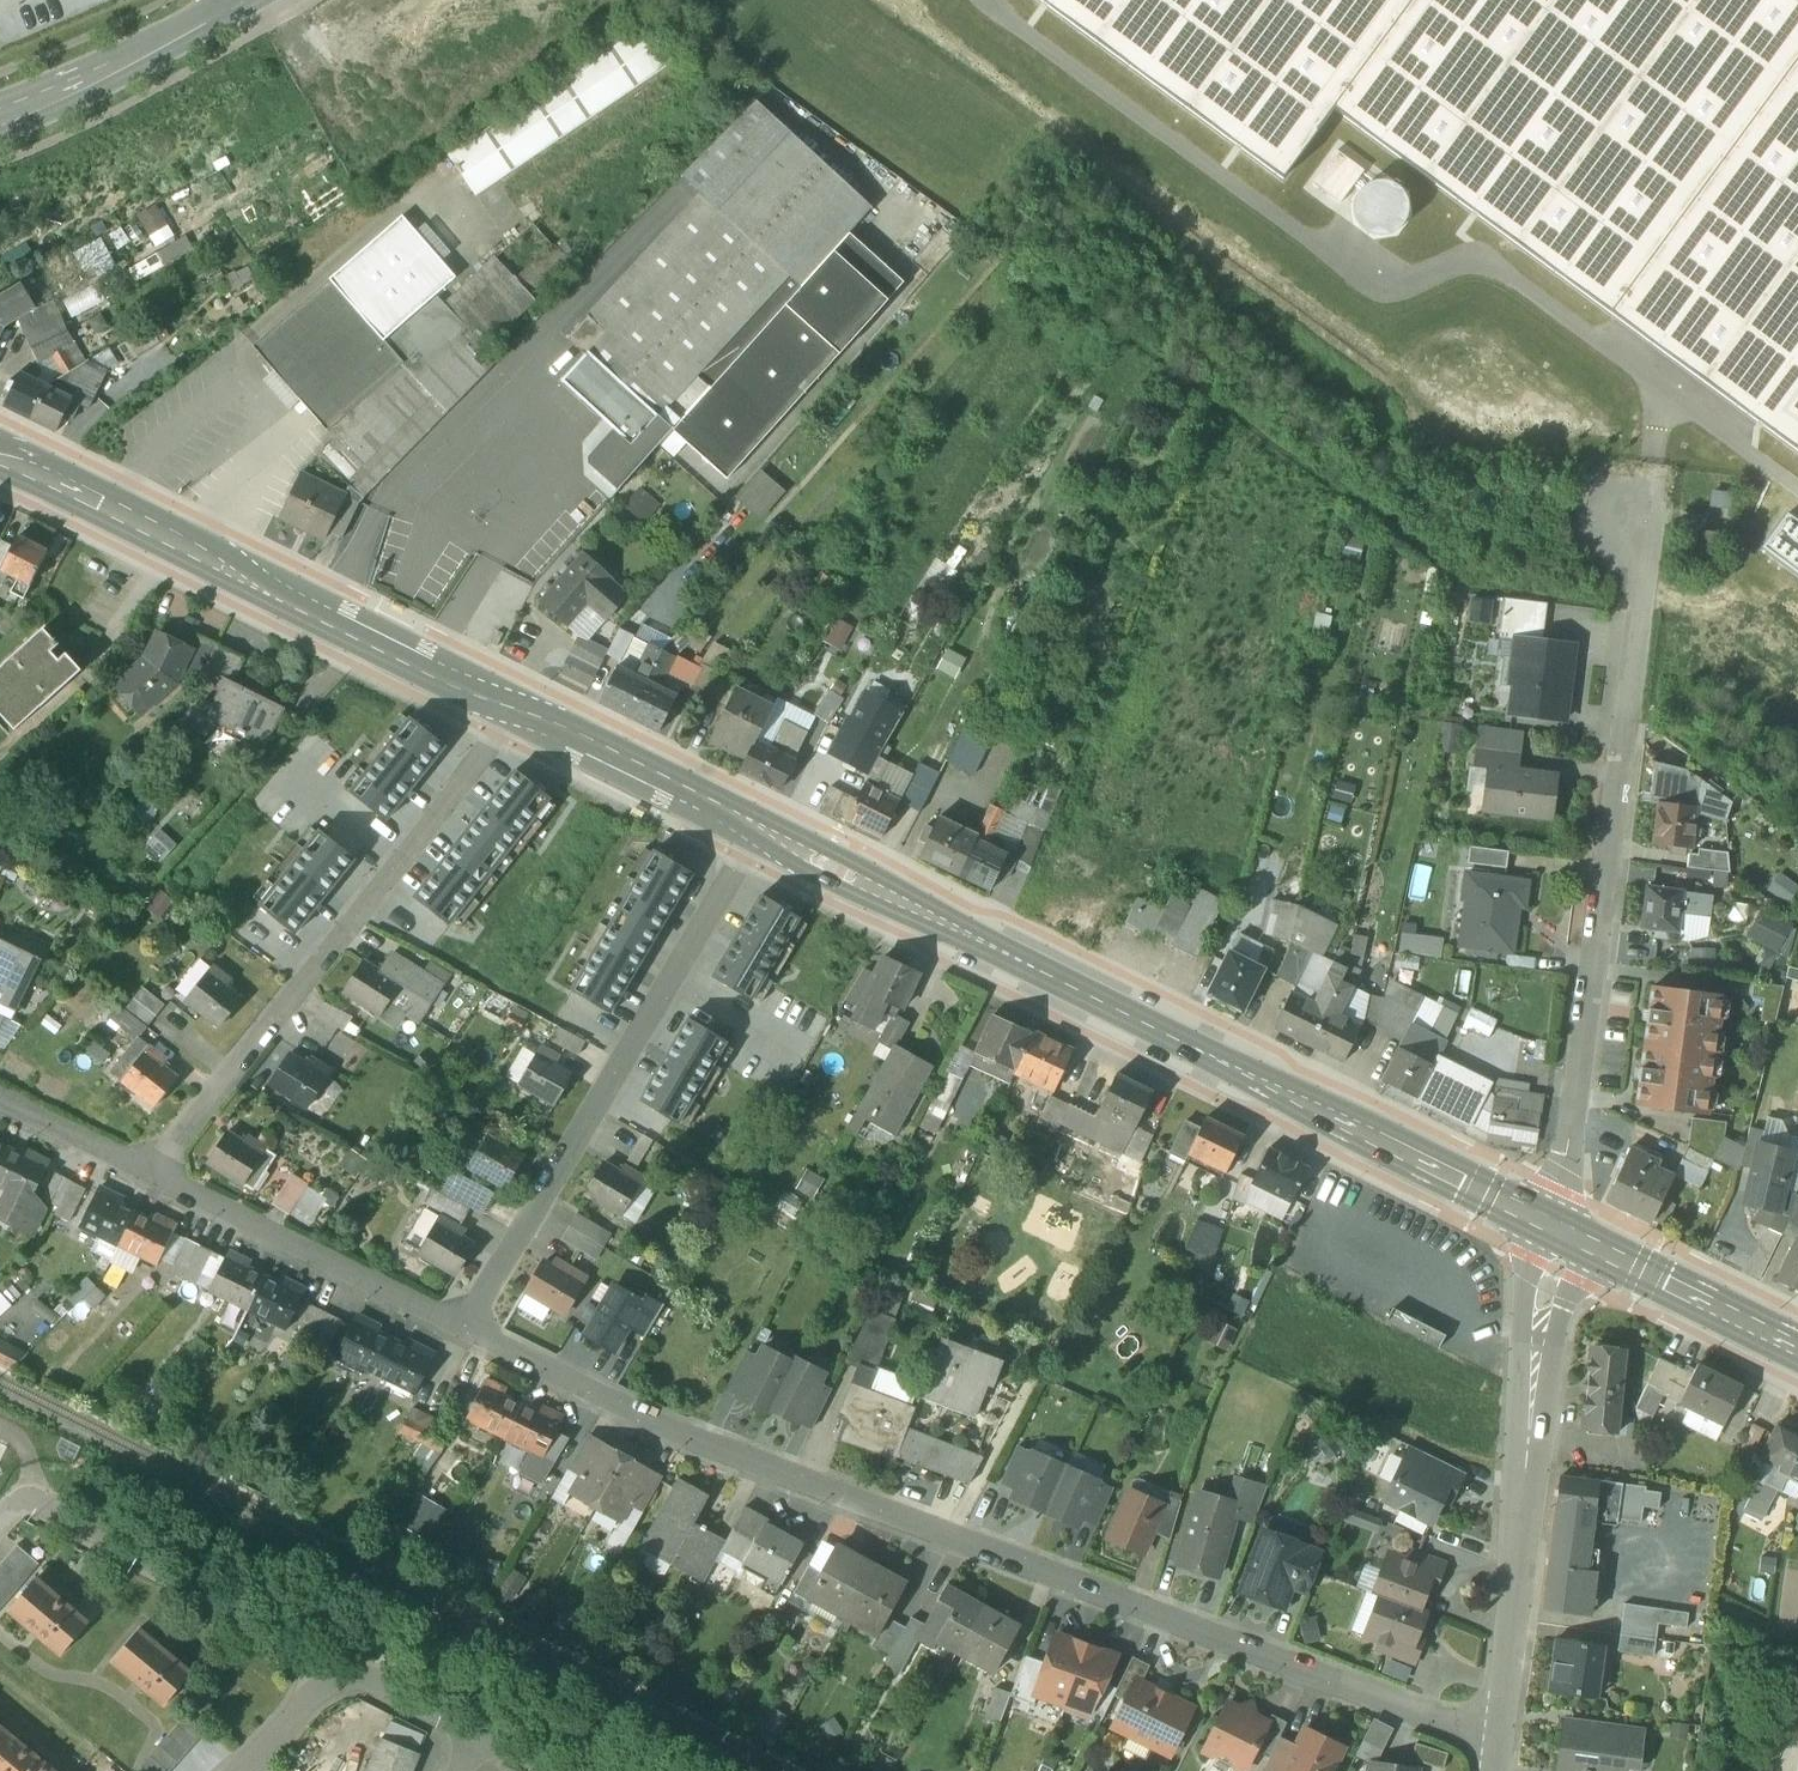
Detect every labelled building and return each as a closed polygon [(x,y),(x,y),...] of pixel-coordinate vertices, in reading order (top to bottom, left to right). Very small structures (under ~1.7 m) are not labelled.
[(1284,181),(1335,111),(1797,450),(1797,0),(1037,0),(1284,181)] [(648,22),(449,156),(475,194),(674,60),(648,22)] [(756,101),(682,176),(699,193),(718,211),(790,275),(802,286),(850,233),(873,207),(756,101)] [(1313,184),(1340,204),(1363,172),(1336,152),(1313,184)] [(1392,233),(1401,227),(1406,218),(1408,208),(1406,198),(1400,189),(1391,184),(1380,182),(1370,184),(1361,191),(1356,199),(1354,210),(1357,220),(1363,229),(1372,234),(1382,236),(1392,233)] [(699,193),(588,313),(607,331),(718,211),(699,193)] [(160,205),(142,211),(150,234),(167,228),(160,205)] [(607,331),(589,351),(660,417),(697,375),(790,275),(718,211),(607,331)] [(402,217),(331,279),(385,340),(456,277),(402,217)] [(674,430),(673,431),(726,479),(840,352),(838,350),(885,298),(887,300),(904,281),(850,233),(802,286),(711,388),(674,430)] [(133,269),(141,282),(195,248),(187,235),(133,269)] [(439,298),(388,343),(405,363),(446,326),(508,270),(497,258),(444,304),(439,298)] [(508,270),(446,326),(484,368),(494,359),(485,348),(536,302),(508,270)] [(255,347),(328,430),(403,365),(405,363),(388,343),(385,340),(331,279),(255,347)] [(0,299),(0,334),(3,328),(18,319),(36,310),(22,286),(0,299)] [(36,310),(18,319),(32,350),(69,332),(54,301),(36,310)] [(607,331),(588,313),(567,336),(586,355),(589,351),(607,331)] [(405,363),(403,365),(446,412),(488,372),(484,368),(446,326),(405,363)] [(69,332),(32,350),(38,364),(51,356),(75,343),(69,332)] [(75,343),(51,356),(63,377),(87,362),(75,343)] [(660,417),(589,351),(586,355),(561,381),(605,421),(621,436),(632,447),(660,417)] [(63,377),(46,388),(71,400),(70,401),(81,405),(89,409),(108,370),(87,362),(63,377)] [(299,472),(302,475),(346,496),(360,503),(446,412),(403,365),(328,430),(337,439),(299,472)] [(28,370),(24,378),(19,375),(15,385),(8,382),(1,395),(8,399),(4,407),(31,421),(46,388),(35,383),(38,377),(28,370)] [(711,388),(697,375),(660,417),(674,430),(711,388)] [(71,400),(46,388),(31,421),(56,433),(70,401),(71,400)] [(81,405),(70,401),(64,416),(73,421),(81,405)] [(621,436),(594,465),(620,488),(673,431),(674,430),(660,417),(632,447),(621,436)] [(605,421),(588,437),(589,459),(594,465),(621,436),(605,421)] [(736,496),(760,518),(785,490),(761,468),(736,496)] [(346,496),(302,475),(280,518),(324,540),(329,533),(346,496)] [(1727,496),(1719,495),(1717,502),(1726,503),(1727,496)] [(346,496),(329,533),(343,537),(360,503),(346,496)] [(1797,574),(1797,523),(1788,515),(1764,548),(1797,574)] [(1716,534),(1698,532),(1693,567),(1711,570),(1716,534)] [(47,551),(19,538),(14,546),(4,571),(19,578),(12,592),(24,598),(35,574),(41,577),(47,565),(41,562),(47,551)] [(4,571),(14,546),(0,540),(0,569),(4,571)] [(609,580),(581,555),(537,604),(565,630),(585,608),(603,624),(626,598),(608,582),(609,580)] [(1547,604),(1504,599),(1499,638),(1514,640),(1521,641),(1521,639),(1542,641),(1547,604)] [(609,651),(608,653),(621,660),(634,634),(621,627),(609,651)] [(0,668),(0,719),(12,733),(78,673),(64,656),(57,662),(50,653),(57,647),(53,642),(52,643),(41,631),(0,668)] [(498,631),(492,645),(498,647),(504,634),(498,631)] [(219,645),(198,635),(188,651),(189,651),(178,675),(201,682),(219,645)] [(609,651),(579,636),(570,654),(600,669),(608,653),(609,651)] [(157,637),(146,660),(116,688),(141,714),(174,682),(178,675),(189,651),(188,651),(157,637)] [(1542,641),(1521,639),(1521,641),(1514,640),(1508,684),(1515,685),(1512,715),(1564,721),(1573,645),(1542,641)] [(663,649),(651,643),(632,677),(644,683),(663,649)] [(219,645),(201,682),(220,692),(226,679),(233,682),(246,659),(219,645)] [(947,650),(938,668),(956,676),(965,659),(947,650)] [(600,669),(570,654),(561,673),(591,687),(600,669)] [(676,656),(657,689),(674,698),(693,664),(676,656)] [(632,677),(614,668),(598,702),(628,717),(644,683),(632,677)] [(233,682),(226,679),(220,692),(213,705),(204,701),(182,723),(201,739),(217,722),(244,736),(241,742),(243,742),(246,737),(261,744),(269,728),(274,730),(285,708),(233,682)] [(657,689),(644,683),(628,717),(657,732),(674,698),(657,689)] [(844,699),(830,690),(814,715),(828,725),(844,699)] [(770,709),(733,691),(707,743),(744,761),(753,743),(770,709)] [(882,706),(864,696),(850,723),(846,721),(828,756),(867,776),(870,771),(876,759),(901,716),(882,706)] [(907,707),(888,697),(882,706),(901,716),(907,707)] [(413,718),(354,791),(386,818),(446,745),(413,718)] [(809,732),(784,720),(767,750),(791,763),(809,732)] [(993,736),(967,722),(947,761),(973,775),(993,736)] [(767,750),(753,743),(744,761),(738,773),(777,792),(791,763),(767,750)] [(1516,753),(1475,747),(1473,766),(1485,768),(1493,769),(1493,767),(1514,770),(1516,753)] [(891,763),(876,759),(870,771),(882,776),(891,763)] [(1689,771),(1655,762),(1650,803),(1658,805),(1658,804),(1697,809),(1696,814),(1699,815),(1703,782),(1689,771)] [(1514,770),(1493,767),(1493,769),(1485,768),(1480,808),(1549,817),(1554,775),(1514,770)] [(516,771),(457,844),(491,871),(549,798),(516,771)] [(854,802),(843,823),(879,838),(897,803),(874,791),(882,776),(870,771),(867,776),(854,802)] [(921,779),(908,804),(921,810),(934,786),(921,779)] [(1732,803),(1703,782),(1699,815),(1726,823),(1732,803)] [(1019,799),(1054,809),(1058,795),(1024,784),(1019,799)] [(854,802),(831,787),(820,810),(843,823),(854,802)] [(1005,810),(992,804),(974,837),(972,841),(972,842),(984,848),(1005,810)] [(1697,809),(1658,804),(1658,805),(1653,844),(1692,849),(1693,836),(1699,837),(1700,823),(1695,822),(1696,814),(1697,809)] [(974,837),(935,819),(931,829),(922,825),(915,840),(923,844),(918,856),(957,875),(972,842),(972,841),(974,837)] [(1045,830),(1027,823),(1019,842),(1038,849),(1045,830)] [(322,832),(263,904),(295,931),(355,858),(322,832)] [(984,848),(972,842),(957,875),(988,891),(1004,857),(984,848)] [(457,844),(417,896),(450,922),(491,871),(457,844)] [(1509,852),(1470,847),(1468,864),(1507,869),(1509,852)] [(1728,853),(1699,849),(1698,855),(1689,854),(1687,868),(1730,873),(1728,853)] [(693,874),(656,851),(620,910),(658,933),(693,874)] [(1770,889),(1791,902),(1797,892),(1797,883),(1781,872),(1770,889)] [(1528,882),(1467,874),(1463,899),(1472,900),(1469,924),(1464,923),(1460,946),(1512,953),(1519,907),(1525,908),(1528,882)] [(1682,892),(1647,887),(1642,927),(1656,929),(1655,936),(1667,938),(1668,930),(1676,931),(1679,912),(1687,913),(1690,895),(1681,894),(1682,892)] [(1222,903),(1199,891),(1190,908),(1170,899),(1164,912),(1138,900),(1126,924),(1153,937),(1155,932),(1174,941),(1171,947),(1195,958),(1222,903)] [(800,915),(763,894),(715,976),(752,997),(800,915)] [(1336,922),(1299,905),(1290,937),(1288,949),(1276,975),(1295,984),(1310,950),(1321,955),(1336,922)] [(1797,932),(1797,923),(1758,909),(1747,939),(1790,954),(1797,932)] [(620,910),(574,988),(612,1011),(658,933),(620,910)] [(1248,916),(1237,912),(1235,920),(1245,924),(1248,916)] [(1657,962),(1658,939),(1623,938),(1623,960),(1657,962)] [(0,940),(0,1029),(7,1015),(0,1012),(15,981),(28,988),(42,961),(0,940)] [(1716,949),(1693,946),(1691,963),(1714,965),(1716,949)] [(442,985),(392,953),(385,965),(405,977),(399,986),(413,996),(404,1011),(419,1020),(442,985)] [(1265,970),(1231,953),(1209,996),(1244,1013),(1265,970)] [(915,973),(882,957),(851,1021),(867,1028),(880,1001),(897,1009),(915,973)] [(381,971),(364,961),(345,992),(381,1015),(389,1002),(404,1011),(413,996),(399,986),(405,977),(385,965),(381,971)] [(1346,967),(1333,961),(1328,974),(1341,980),(1346,967)] [(1360,970),(1348,964),(1346,967),(1341,980),(1353,986),(1360,970)] [(214,966),(186,999),(219,1026),(242,999),(227,986),(231,981),(214,966)] [(1314,1002),(1292,992),(1287,1003),(1282,1001),(1278,1009),(1283,1011),(1275,1028),(1309,1045),(1341,980),(1328,974),(1314,1002)] [(1341,980),(1309,1045),(1343,1062),(1361,1025),(1339,1015),(1353,986),(1341,980)] [(1784,987),(1753,983),(1752,998),(1764,1000),(1761,1021),(1775,1024),(1784,987)] [(167,1005),(144,987),(136,998),(158,1016),(167,1005)] [(1722,996),(1654,987),(1650,1010),(1649,1009),(1647,1024),(1648,1024),(1645,1046),(1714,1056),(1722,996)] [(1383,1001),(1369,993),(1363,1020),(1377,1027),(1378,1026),(1383,1001)] [(1417,1012),(1384,995),(1383,1001),(1378,1026),(1403,1042),(1411,1027),(1417,1012)] [(158,1016),(136,998),(127,1009),(149,1027),(158,1016)] [(351,1016),(325,1003),(316,1016),(336,1027),(344,1031),(351,1016)] [(336,1027),(316,1016),(307,1028),(330,1040),(336,1027)] [(690,1018),(641,1099),(679,1122),(728,1041),(690,1018)] [(990,1018),(973,1056),(967,1067),(1007,1085),(1012,1074),(1029,1036),(990,1018)] [(1451,1027),(1433,1018),(1426,1034),(1443,1043),(1451,1027)] [(1403,1042),(1383,1083),(1415,1099),(1431,1067),(1414,1058),(1426,1034),(1411,1027),(1403,1042)] [(554,1041),(580,1056),(586,1044),(561,1030),(554,1041)] [(1443,1043),(1426,1034),(1414,1058),(1431,1067),(1438,1054),(1443,1043)] [(1069,1054),(1029,1036),(1012,1074),(1051,1092),(1069,1054)] [(561,1057),(541,1045),(519,1083),(556,1105),(574,1074),(557,1063),(561,1057)] [(892,1045),(854,1115),(892,1137),(931,1067),(892,1045)] [(169,1061),(150,1046),(123,1079),(156,1107),(179,1079),(164,1066),(169,1061)] [(1714,1056),(1645,1046),(1642,1069),(1640,1068),(1639,1083),(1641,1083),(1637,1106),(1706,1115),(1714,1056)] [(308,1064),(291,1053),(272,1084),(308,1106),(331,1069),(312,1057),(308,1064)] [(1491,1081),(1438,1054),(1431,1067),(1415,1099),(1469,1126),(1491,1081)] [(947,1072),(930,1107),(946,1114),(962,1079),(947,1072)] [(1092,1120),(1090,1124),(1105,1131),(1108,1125),(1129,1135),(1132,1130),(1133,1130),(1150,1094),(1113,1076),(1092,1120)] [(1544,1097),(1495,1089),(1490,1121),(1539,1129),(1544,1097)] [(1070,1106),(1050,1097),(1039,1124),(1059,1132),(1062,1124),(1070,1106)] [(1129,1135),(1108,1125),(1105,1131),(1090,1124),(1092,1120),(1070,1106),(1062,1124),(1123,1154),(1129,1135)] [(1727,1123),(1692,1118),(1688,1147),(1713,1159),(1724,1138),(1727,1123)] [(1241,1140),(1203,1121),(1197,1133),(1187,1152),(1172,1145),(1167,1155),(1219,1181),(1222,1175),(1223,1176),(1241,1140)] [(512,1140),(482,1122),(459,1158),(506,1187),(525,1157),(508,1146),(512,1140)] [(1197,1133),(1185,1123),(1172,1145),(1187,1152),(1197,1133)] [(1129,1135),(1123,1154),(1140,1162),(1153,1136),(1133,1130),(1132,1130),(1129,1135)] [(244,1141),(229,1131),(209,1161),(255,1192),(279,1156),(248,1136),(244,1141)] [(1745,1148),(1724,1138),(1713,1159),(1740,1167),(1745,1148)] [(10,1149),(0,1144),(0,1168),(10,1149)] [(1759,1149),(1745,1145),(1745,1148),(1740,1167),(1754,1170),(1759,1149)] [(1793,1154),(1760,1146),(1759,1149),(1754,1170),(1745,1203),(1775,1211),(1778,1212),(1783,1192),(1793,1154)] [(1713,1159),(1688,1147),(1683,1158),(1708,1170),(1713,1159)] [(10,1149),(0,1168),(0,1185),(11,1191),(31,1201),(31,1199),(50,1162),(29,1151),(27,1157),(10,1149)] [(1630,1149),(1604,1202),(1650,1224),(1673,1176),(1655,1168),(1658,1162),(1630,1149)] [(1267,1150),(1251,1181),(1254,1183),(1253,1185),(1289,1203),(1306,1169),(1267,1150)] [(1683,1158),(1675,1175),(1701,1186),(1708,1170),(1683,1158)] [(621,1170),(605,1161),(587,1192),(623,1214),(645,1177),(624,1165),(621,1170)] [(58,1173),(45,1198),(60,1206),(73,1180),(58,1173)] [(494,1194),(456,1175),(446,1194),(471,1207),(484,1213),(494,1194)] [(1251,1181),(1241,1175),(1233,1199),(1245,1203),(1253,1185),(1254,1183),(1251,1181)] [(307,1187),(292,1176),(273,1204),(288,1214),(307,1187)] [(86,1187),(73,1180),(60,1206),(74,1212),(86,1187)] [(446,1194),(432,1187),(425,1201),(464,1221),(471,1207),(446,1194)] [(101,1189),(81,1228),(119,1247),(136,1214),(118,1205),(121,1199),(101,1189)] [(31,1201),(11,1191),(1,1211),(34,1227),(44,1206),(31,1199),(31,1201)] [(1783,1192),(1778,1212),(1775,1211),(1767,1228),(1783,1233),(1787,1226),(1790,1222),(1796,1195),(1783,1192)] [(1797,1193),(1796,1195),(1790,1222),(1787,1226),(1797,1231),(1797,1194),(1797,1193)] [(154,1223),(136,1214),(119,1247),(157,1266),(176,1227),(157,1217),(154,1223)] [(443,1214),(420,1251),(455,1273),(474,1243),(457,1232),(461,1226),(443,1214)] [(580,1216),(572,1228),(606,1249),(614,1237),(580,1216)] [(1213,1258),(1225,1231),(1203,1222),(1191,1248),(1213,1258)] [(1787,1226),(1783,1233),(1796,1240),(1777,1280),(1797,1290),(1797,1231),(1787,1226)] [(599,1260),(606,1249),(572,1228),(565,1240),(599,1260)] [(631,1232),(617,1255),(626,1261),(640,1237),(631,1232)] [(185,1279),(202,1246),(188,1239),(171,1272),(185,1279)] [(185,1279),(210,1293),(227,1258),(202,1246),(185,1279)] [(250,1262),(230,1253),(227,1258),(210,1293),(248,1311),(265,1277),(247,1268),(250,1262)] [(562,1270),(547,1260),(527,1293),(562,1315),(586,1276),(566,1264),(562,1270)] [(1226,1269),(1216,1266),(1211,1280),(1221,1284),(1226,1269)] [(283,1286),(265,1277),(248,1311),(286,1330),(305,1290),(285,1280),(283,1286)] [(886,1279),(871,1311),(893,1319),(906,1286),(886,1279)] [(615,1285),(585,1335),(614,1352),(629,1326),(643,1302),(642,1301),(615,1285)] [(643,1302),(629,1326),(646,1336),(663,1307),(645,1296),(642,1301),(643,1302)] [(312,1308),(294,1343),(309,1350),(313,1342),(327,1316),(312,1308)] [(893,1319),(871,1311),(846,1362),(859,1367),(873,1373),(893,1319)] [(1387,1324),(1439,1349),(1445,1336),(1394,1311),(1387,1324)] [(327,1316),(313,1342),(327,1349),(341,1323),(327,1316)] [(243,1322),(230,1317),(226,1325),(238,1331),(243,1322)] [(359,1317),(340,1356),(378,1375),(394,1342),(376,1333),(378,1327),(359,1317)] [(251,1327),(243,1322),(238,1331),(247,1335),(251,1327)] [(1217,1323),(1209,1340),(1227,1348),(1235,1332),(1217,1323)] [(1005,1360),(943,1337),(926,1385),(958,1397),(955,1403),(979,1412),(989,1385),(994,1387),(1005,1360)] [(412,1351),(394,1342),(378,1375),(415,1394),(434,1355),(415,1345),(412,1351)] [(16,1370),(23,1355),(0,1344),(0,1362),(16,1370)] [(759,1360),(740,1395),(739,1397),(769,1413),(771,1408),(770,1408),(793,1363),(792,1362),(764,1348),(759,1359),(759,1360)] [(1610,1352),(1591,1350),(1590,1360),(1585,1364),(1589,1370),(1588,1380),(1584,1383),(1588,1388),(1586,1399),(1582,1403),(1586,1408),(1584,1424),(1601,1426),(1600,1430),(1618,1432),(1626,1351),(1610,1349),(1610,1352)] [(745,1353),(726,1388),(740,1395),(759,1360),(759,1359),(745,1353)] [(793,1363),(770,1408),(771,1408),(798,1422),(799,1420),(818,1384),(824,1374),(794,1358),(792,1362),(793,1363)] [(1675,1366),(1660,1358),(1648,1384),(1663,1391),(1675,1366)] [(1661,1395),(1679,1404),(1694,1375),(1675,1366),(1661,1395)] [(1741,1387),(1698,1366),(1694,1375),(1679,1404),(1723,1425),(1741,1387)] [(910,1408),(866,1392),(873,1373),(859,1367),(841,1418),(847,1420),(841,1438),(897,1459),(899,1457),(909,1429),(916,1411),(910,1408)] [(507,1390),(487,1380),(467,1418),(506,1438),(521,1405),(504,1396),(507,1390)] [(920,1382),(910,1408),(916,1411),(926,1385),(920,1382)] [(818,1384),(799,1420),(813,1427),(831,1391),(818,1384)] [(1651,1416),(1663,1391),(1648,1384),(1635,1409),(1651,1416)] [(542,1408),(539,1414),(521,1405),(506,1438),(531,1451),(543,1457),(555,1433),(562,1418),(542,1408)] [(431,1428),(409,1416),(400,1433),(421,1444),(431,1428)] [(1761,1460),(1778,1468),(1776,1472),(1787,1478),(1797,1456),(1797,1437),(1792,1433),(1793,1432),(1779,1425),(1761,1460)] [(450,1436),(431,1428),(421,1444),(442,1453),(450,1436)] [(985,1458),(909,1429),(899,1457),(971,1484),(985,1458)] [(543,1457),(531,1451),(519,1473),(542,1484),(568,1439),(555,1433),(543,1457)] [(586,1438),(568,1469),(581,1477),(599,1446),(586,1438)] [(625,1458),(601,1444),(599,1446),(581,1477),(572,1493),(597,1507),(625,1458)] [(1017,1448),(1001,1483),(1016,1490),(1032,1455),(1017,1448)] [(1066,1467),(1033,1452),(1032,1455),(1016,1490),(1013,1498),(1046,1513),(1066,1467)] [(1465,1473),(1427,1454),(1420,1468),(1419,1470),(1457,1488),(1465,1473)] [(1787,1478),(1797,1483),(1797,1456),(1787,1478)] [(650,1472),(625,1458),(597,1507),(622,1521),(631,1505),(649,1475),(650,1472)] [(1420,1468),(1404,1460),(1385,1501),(1432,1524),(1443,1500),(1450,1504),(1457,1488),(1419,1470),(1420,1468)] [(1099,1481),(1066,1467),(1046,1513),(1078,1527),(1082,1519),(1098,1484),(1099,1481)] [(649,1475),(631,1505),(644,1513),(661,1482),(649,1475)] [(1645,1488),(1561,1477),(1553,1545),(1589,1550),(1589,1549),(1594,1516),(1614,1519),(1641,1522),(1645,1488)] [(1266,1487),(1237,1478),(1231,1501),(1238,1503),(1235,1517),(1253,1523),(1266,1487)] [(679,1479),(642,1547),(692,1575),(715,1534),(696,1524),(711,1496),(679,1479)] [(1777,1488),(1759,1479),(1745,1507),(1764,1517),(1771,1501),(1777,1488)] [(1098,1484),(1082,1519),(1098,1525),(1113,1490),(1098,1484)] [(1165,1505),(1130,1490),(1109,1537),(1146,1553),(1155,1533),(1167,1506),(1165,1505)] [(434,1541),(452,1511),(421,1491),(402,1521),(434,1541)] [(1231,1501),(1199,1492),(1180,1559),(1219,1570),(1235,1517),(1238,1503),(1231,1501)] [(1169,1496),(1165,1505),(1167,1506),(1155,1533),(1170,1539),(1181,1501),(1169,1496)] [(1784,1508),(1771,1501),(1764,1517),(1776,1523),(1784,1508)] [(1380,1520),(1346,1507),(1342,1518),(1376,1531),(1380,1520)] [(777,1525),(746,1508),(728,1541),(722,1552),(737,1561),(741,1552),(749,1556),(764,1527),(774,1532),(777,1525)] [(774,1532),(764,1527),(749,1556),(741,1552),(737,1561),(783,1585),(805,1544),(792,1538),(791,1541),(774,1532)] [(715,1534),(692,1575),(706,1582),(722,1552),(728,1541),(715,1534)] [(1276,1545),(1261,1540),(1248,1577),(1246,1578),(1243,1588),(1247,1595),(1256,1597),(1261,1595),(1274,1600),(1275,1601),(1274,1602),(1284,1605),(1290,1588),(1292,1589),(1293,1585),(1291,1584),(1292,1580),(1295,1581),(1297,1575),(1298,1576),(1309,1548),(1287,1541),(1276,1545)] [(0,1565),(0,1609),(39,1564),(17,1545),(0,1565)] [(1589,1550),(1553,1545),(1544,1609),(1590,1615),(1599,1550),(1589,1549),(1589,1550)] [(876,1565),(842,1546),(840,1549),(837,1547),(823,1573),(810,1597),(813,1598),(847,1617),(876,1565)] [(1309,1548),(1298,1576),(1297,1575),(1295,1581),(1292,1580),(1291,1584),(1293,1585),(1292,1589),(1307,1595),(1323,1553),(1309,1548)] [(1447,1565),(1411,1551),(1407,1562),(1402,1575),(1433,1587),(1437,1589),(1447,1565)] [(1433,1587),(1402,1575),(1407,1562),(1390,1556),(1375,1595),(1380,1597),(1423,1613),(1433,1587)] [(1777,1559),(1758,1556),(1756,1570),(1775,1572),(1777,1559)] [(1219,1570),(1180,1559),(1178,1566),(1217,1577),(1219,1570)] [(909,1583),(876,1565),(847,1617),(847,1618),(878,1635),(881,1629),(883,1630),(890,1618),(909,1583)] [(810,1566),(795,1594),(811,1602),(813,1598),(810,1597),(823,1573),(810,1566)] [(89,1622),(37,1578),(9,1611),(61,1655),(89,1622)] [(948,1587),(924,1630),(925,1631),(960,1650),(984,1607),(948,1587)] [(1423,1613),(1380,1597),(1365,1636),(1381,1642),(1393,1647),(1395,1640),(1420,1649),(1423,1642),(1418,1640),(1427,1615),(1423,1613)] [(1660,1609),(1625,1604),(1621,1634),(1656,1640),(1660,1609)] [(1022,1628),(984,1607),(960,1650),(960,1651),(998,1672),(1022,1628)] [(890,1618),(883,1630),(881,1629),(878,1635),(872,1645),(891,1655),(907,1627),(890,1618)] [(891,1655),(886,1663),(903,1672),(925,1631),(924,1630),(909,1623),(907,1627),(891,1655)] [(192,1673),(140,1629),(112,1662),(164,1706),(192,1673)] [(1046,1664),(1037,1691),(1039,1691),(1067,1701),(1087,1645),(1057,1634),(1046,1664)] [(1656,1640),(1621,1634),(1618,1650),(1654,1656),(1656,1640)] [(1420,1649),(1395,1640),(1393,1647),(1381,1642),(1379,1649),(1415,1663),(1420,1649)] [(1599,1645),(1558,1640),(1551,1689),(1593,1694),(1599,1645)] [(1117,1656),(1087,1645),(1067,1701),(1090,1710),(1103,1684),(1117,1656)] [(1012,1693),(1010,1696),(1034,1705),(1039,1691),(1037,1691),(1046,1664),(1026,1656),(1012,1693)] [(1151,1665),(1133,1656),(1117,1689),(1114,1695),(1128,1702),(1139,1681),(1142,1682),(1151,1665)] [(1406,1680),(1411,1665),(1387,1658),(1383,1672),(1406,1680)] [(1142,1682),(1139,1681),(1128,1702),(1120,1719),(1133,1725),(1128,1735),(1133,1737),(1135,1735),(1151,1743),(1150,1745),(1171,1756),(1195,1708),(1142,1682)] [(1117,1689),(1103,1684),(1090,1710),(1104,1715),(1114,1695),(1117,1689)] [(1012,1693),(998,1688),(987,1717),(1000,1722),(1010,1696),(1012,1693)] [(1227,1704),(1204,1751),(1215,1756),(1223,1753),(1231,1758),(1234,1765),(1245,1770),(1255,1751),(1269,1724),(1267,1723),(1255,1717),(1251,1705),(1238,1709),(1227,1704)] [(141,1766),(147,1770),(171,1770),(206,1732),(186,1715),(141,1766)] [(1269,1724),(1255,1751),(1270,1758),(1280,1737),(1287,1723),(1272,1715),(1267,1723),(1269,1724)] [(1392,1727),(1374,1718),(1357,1755),(1375,1763),(1392,1727)] [(1567,1721),(1559,1770),(1627,1770),(1629,1760),(1637,1761),(1641,1732),(1567,1721)] [(3,1727),(0,1730),(0,1770),(56,1770),(3,1727)] [(1305,1729),(1296,1746),(1284,1770),(1333,1770),(1344,1748),(1305,1729)] [(1265,1767),(1272,1770),(1284,1770),(1296,1746),(1280,1737),(1270,1758),(1265,1767)] [(369,1770),(412,1770),(419,1754),(382,1738),(369,1770)] [(1412,1760),(1443,1770),(1448,1754),(1417,1743),(1412,1760)]
